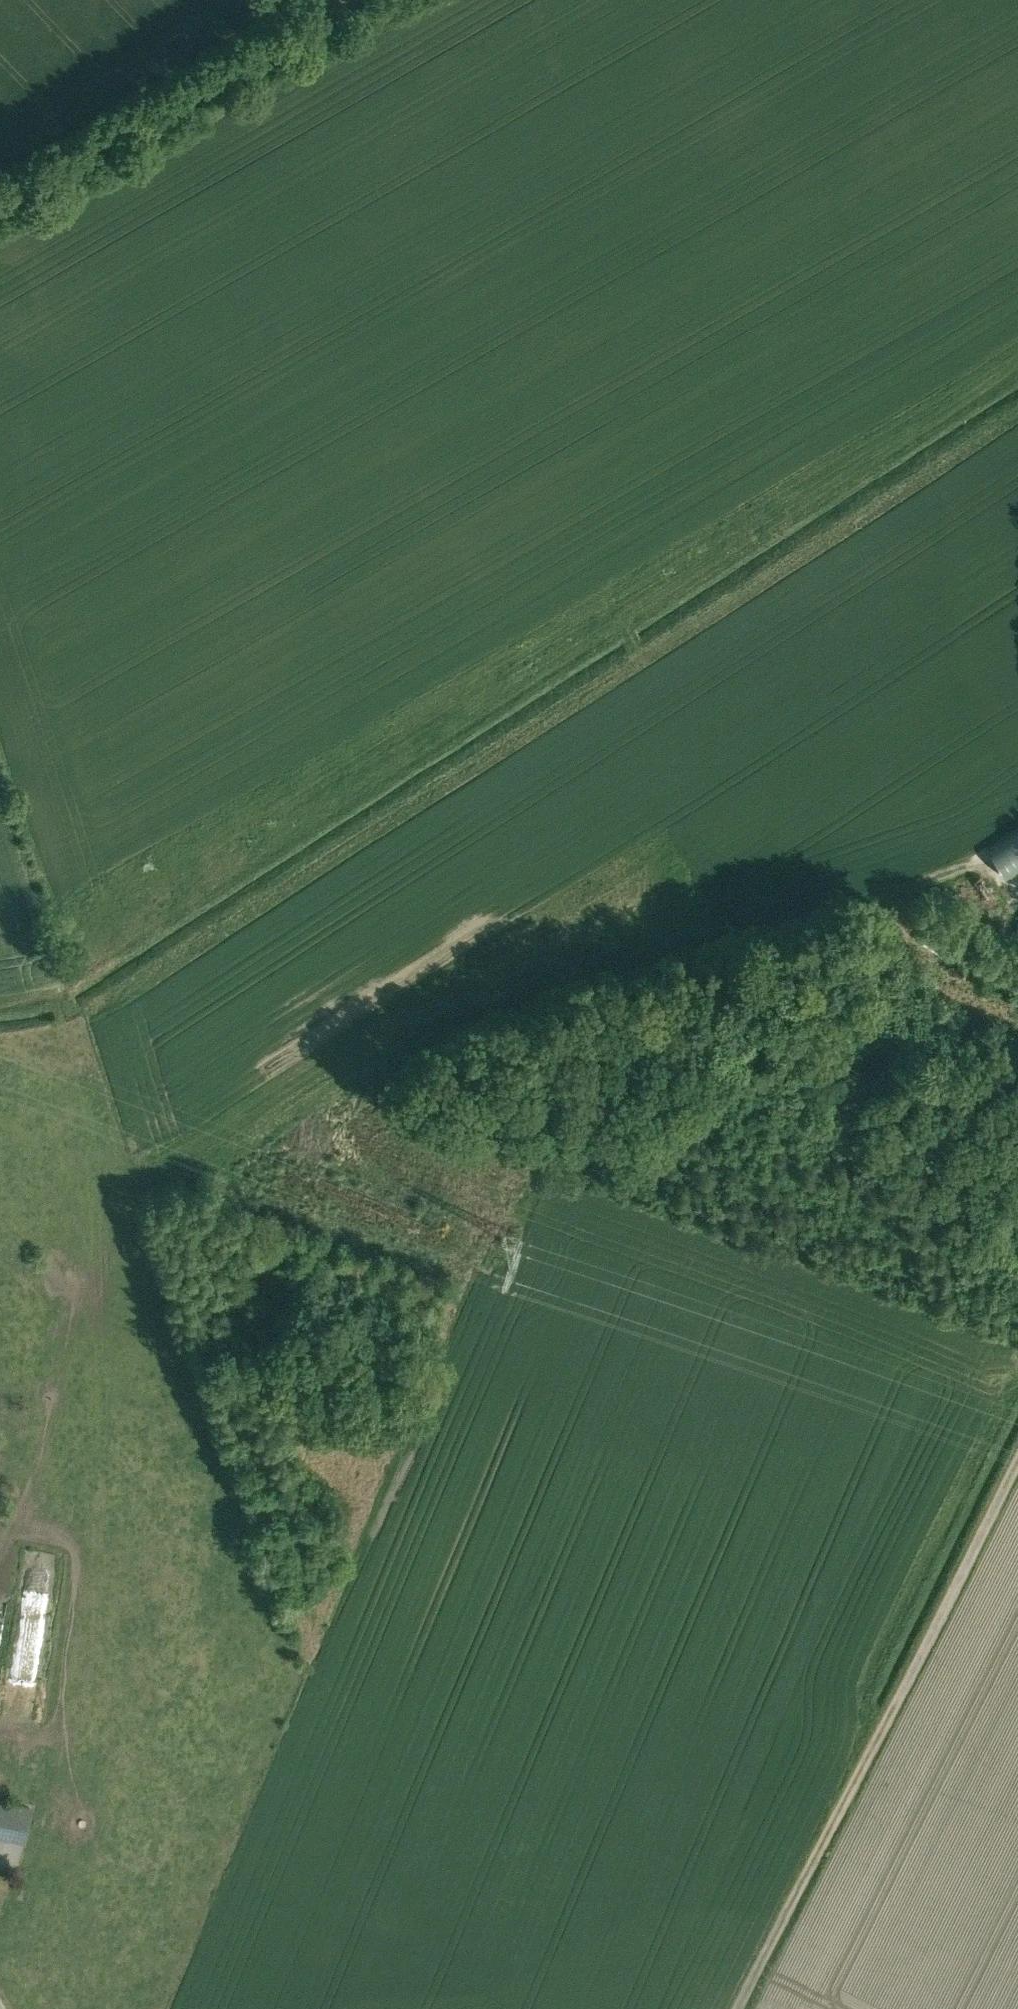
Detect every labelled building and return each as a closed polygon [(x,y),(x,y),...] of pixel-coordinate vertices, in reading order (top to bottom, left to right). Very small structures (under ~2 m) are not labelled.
[(0,1800),(0,1833),(24,1838),(31,1806),(0,1800)]
